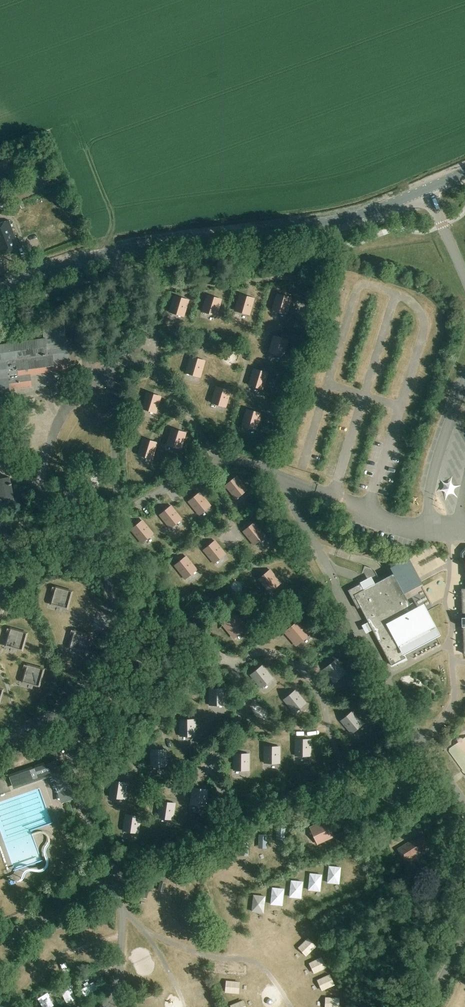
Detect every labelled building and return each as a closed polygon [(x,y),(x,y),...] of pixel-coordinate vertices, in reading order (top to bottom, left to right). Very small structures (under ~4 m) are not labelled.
[(1,255),(17,249),(14,242),(17,241),(9,221),(0,224),(0,253),(1,255)] [(272,310),(287,315),(291,298),(277,294),(272,310)] [(202,312),(216,316),(221,300),(207,295),(202,312)] [(235,311),(249,315),(254,299),(240,295),(235,311)] [(174,296),(169,312),(184,317),(189,301),(174,296)] [(0,345),(0,399),(11,397),(10,390),(32,387),(30,374),(70,369),(63,320),(42,322),(45,339),(0,345)] [(269,352),(283,357),(288,340),(274,336),(269,352)] [(186,373),(200,377),(205,361),(191,357),(186,373)] [(249,385),(263,389),(268,373),(254,369),(249,385)] [(216,387),(211,403),(226,407),(231,391),(216,387)] [(142,409),(156,413),(161,397),(147,393),(142,409)] [(242,426),(256,430),(261,414),(247,410),(242,426)] [(167,445),(181,449),(186,433),(172,429),(167,445)] [(138,455),(152,459),(157,443),(143,439),(138,455)] [(225,486),(236,499),(247,490),(237,477),(225,486)] [(14,501),(10,478),(0,480),(0,504),(14,501)] [(188,502),(199,515),(211,506),(200,493),(188,502)] [(160,515),(170,529),(182,519),(171,506),(160,515)] [(131,530),(142,543),(153,534),(142,521),(131,530)] [(243,532),(254,545),(265,536),(255,522),(243,532)] [(203,551),(214,564),(226,554),(215,541),(203,551)] [(417,575),(406,554),(388,563),(393,574),(399,585),(417,575)] [(175,566),(185,579),(197,570),(186,557),(175,566)] [(259,580),(269,593),(281,583),(270,570),(259,580)] [(361,584),(348,591),(358,609),(360,607),(387,658),(392,666),(405,658),(400,648),(432,630),(423,614),(417,618),(399,585),(393,574),(364,590),(361,584)] [(68,611),(74,591),(55,586),(49,605),(68,611)] [(222,626),(233,639),(248,627),(237,613),(222,626)] [(285,633),(297,646),(309,635),(298,622),(285,633)] [(23,652),(29,633),(10,627),(4,647),(23,652)] [(87,654),(93,634),(74,629),(68,648),(87,654)] [(438,636),(420,642),(423,649),(440,642),(438,636)] [(324,670),(334,683),(346,674),(335,661),(324,670)] [(40,688),(45,668),(26,663),(21,683),(40,688)] [(250,675),(261,688),(272,679),(262,666),(250,675)] [(209,689),(210,706),(224,706),(224,689),(209,689)] [(284,700),(294,713),(306,704),(295,691),(284,700)] [(341,721),(351,734),(363,725),(352,712),(341,721)] [(180,720),(180,737),(195,737),(195,720),(180,720)] [(295,756),(310,756),(310,740),(296,740),(295,756)] [(265,764),(279,764),(279,747),(265,747),(265,764)] [(151,750),(151,767),(166,767),(166,750),(151,750)] [(234,771),(248,771),(249,754),(234,754),(234,771)] [(52,776),(62,803),(74,799),(61,759),(9,777),(13,790),(52,776)] [(109,798),(124,800),(126,784),(112,781),(109,798)] [(191,805),(205,807),(208,790),(193,788),(191,805)] [(158,818),(172,820),(175,804),(160,802),(158,818)] [(123,832),(138,834),(140,817),(126,815),(123,832)] [(310,829),(317,844),(333,836),(326,821),(310,829)] [(277,825),(277,839),(286,839),(286,826),(277,825)] [(268,835),(258,834),(257,849),(268,849),(268,835)] [(427,845),(429,844),(423,836),(415,841),(414,840),(398,849),(406,862),(417,855),(418,858),(430,850),(427,845)] [(248,856),(249,842),(240,842),(239,855),(248,856)] [(341,866),(329,865),(327,883),(340,884),(341,866)] [(322,874),(309,873),(308,891),(322,892),(322,874)] [(304,881),(291,880),(290,897),(302,899),(304,881)] [(285,889),(272,887),(270,905),(283,906),(285,889)] [(264,913),(266,896),(253,895),(252,912),(264,913)] [(309,943),(301,947),(305,955),(313,951),(309,943)] [(317,959),(308,964),(312,972),(321,967),(317,959)] [(250,971),(247,966),(240,969),(248,984),(257,979),(253,971),(250,971)] [(225,980),(224,970),(214,971),(215,981),(225,980)] [(325,977),(316,981),(321,990),(329,986),(325,977)] [(85,993),(97,986),(92,979),(80,986),(85,993)] [(208,986),(193,990),(196,1001),(211,997),(208,986)] [(236,989),(226,995),(231,1003),(242,997),(236,989)] [(333,994),(325,998),(329,1006),(337,1003),(333,994)]
